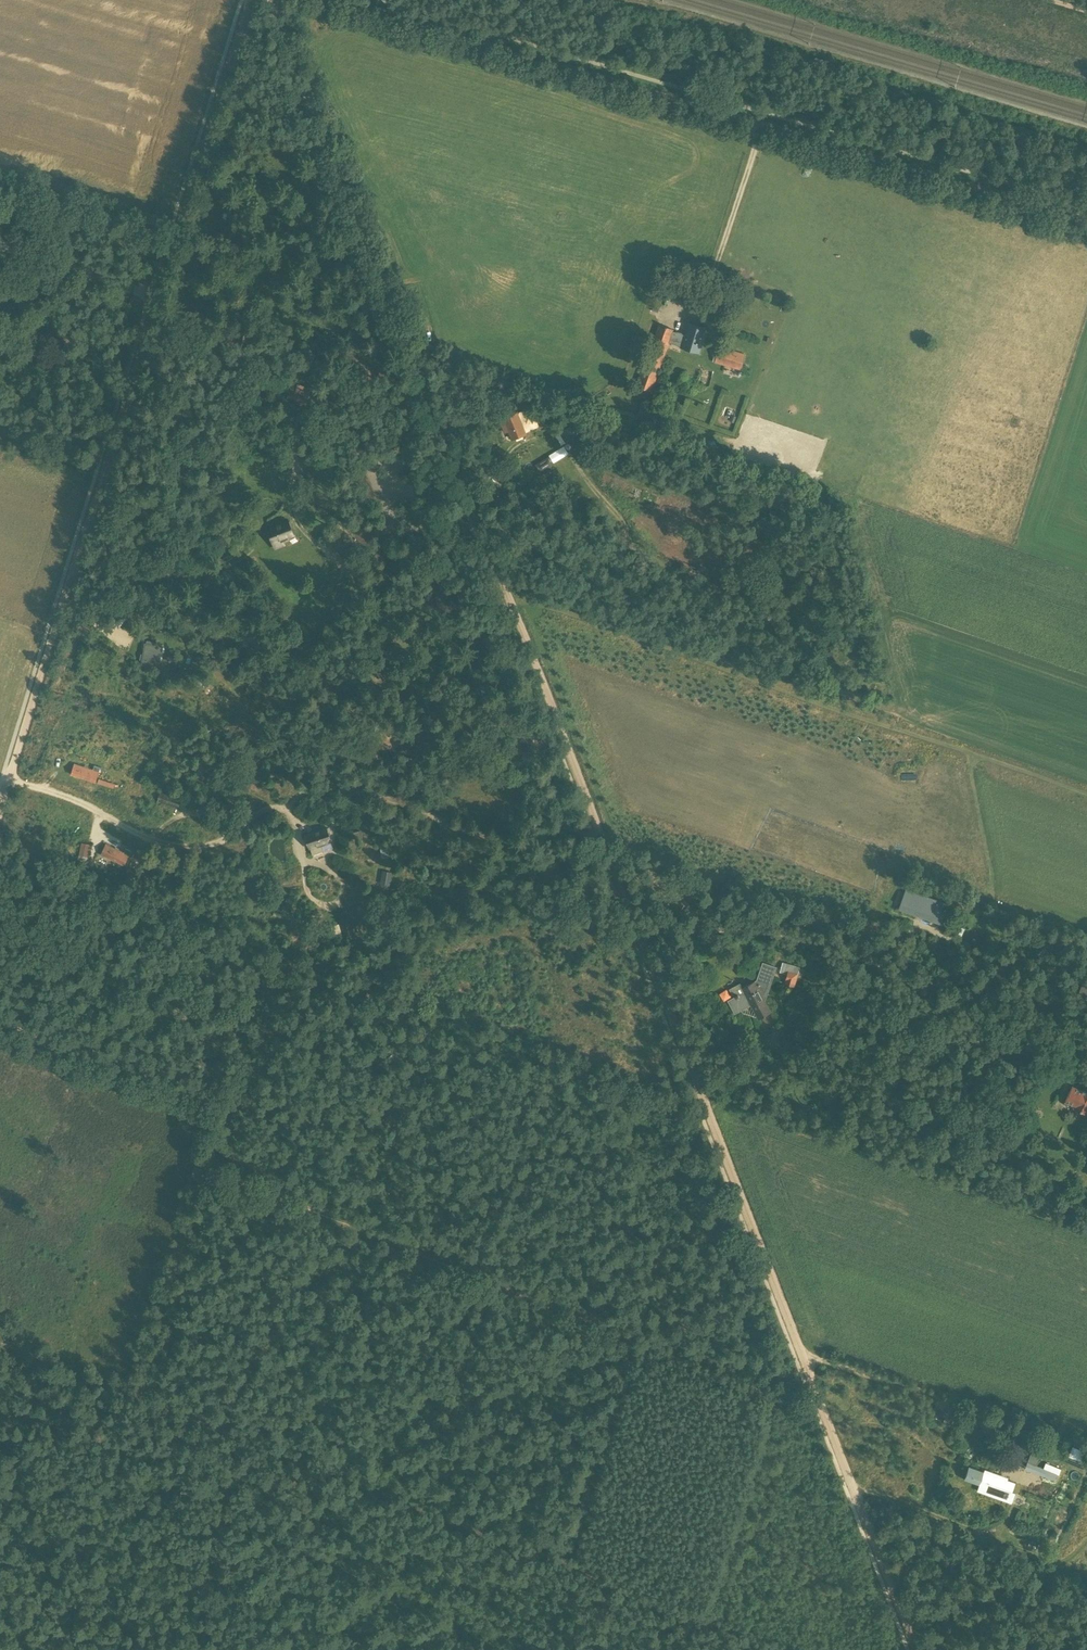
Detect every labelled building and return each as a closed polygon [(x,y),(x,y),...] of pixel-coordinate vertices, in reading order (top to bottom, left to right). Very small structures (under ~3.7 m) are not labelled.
[(658,324),(636,387),(650,392),(669,338),(681,343),(679,348),(698,353),(705,328),(686,322),(683,336),(671,332),(672,329),(658,324)] [(720,348),(715,363),(740,370),(745,355),(720,348)] [(513,384),(504,388),(510,399),(518,394),(513,384)] [(289,391),(287,400),(306,405),(310,389),(297,386),(296,392),(289,391)] [(517,415),(503,420),(512,443),(526,437),(517,415)] [(576,435),(571,427),(561,433),(566,442),(576,435)] [(289,520),(267,529),(275,548),(285,544),(284,541),(296,536),(289,520)] [(142,660),(141,665),(159,668),(162,646),(160,646),(146,643),(145,643),(143,654),(142,660)] [(78,765),(75,776),(96,782),(99,772),(99,771),(100,767),(94,765),(93,770),(78,765)] [(161,793),(158,802),(178,809),(181,801),(161,793)] [(322,828),(302,835),(308,855),(319,851),(317,843),(326,840),(322,828)] [(107,844),(101,855),(125,865),(130,854),(132,850),(126,847),(124,851),(107,844)] [(383,871),(381,885),(390,886),(392,873),(383,871)] [(949,905),(906,890),(900,909),(931,920),(933,915),(944,919),(949,905)] [(347,910),(336,914),(344,936),(355,933),(347,910)] [(734,998),(729,1000),(735,1013),(751,1005),(758,1019),(771,1012),(764,999),(771,977),(774,978),(777,968),(763,963),(757,984),(753,983),(743,988),(740,982),(729,988),(734,998)] [(783,964),(781,972),(787,973),(784,984),(794,986),(798,969),(783,964)] [(1066,1105),(1077,1109),(1076,1111),(1086,1116),(1086,1094),(1082,1092),(1082,1093),(1073,1089),(1066,1105)] [(1040,1456),(1031,1452),(1024,1468),(1034,1472),(1036,1466),(1040,1456)] [(960,1477),(957,1485),(978,1492),(981,1484),(988,1486),(991,1476),(955,1464),(952,1474),(960,1477)] [(1044,1468),(1041,1476),(1055,1481),(1057,1475),(1044,1468)]
